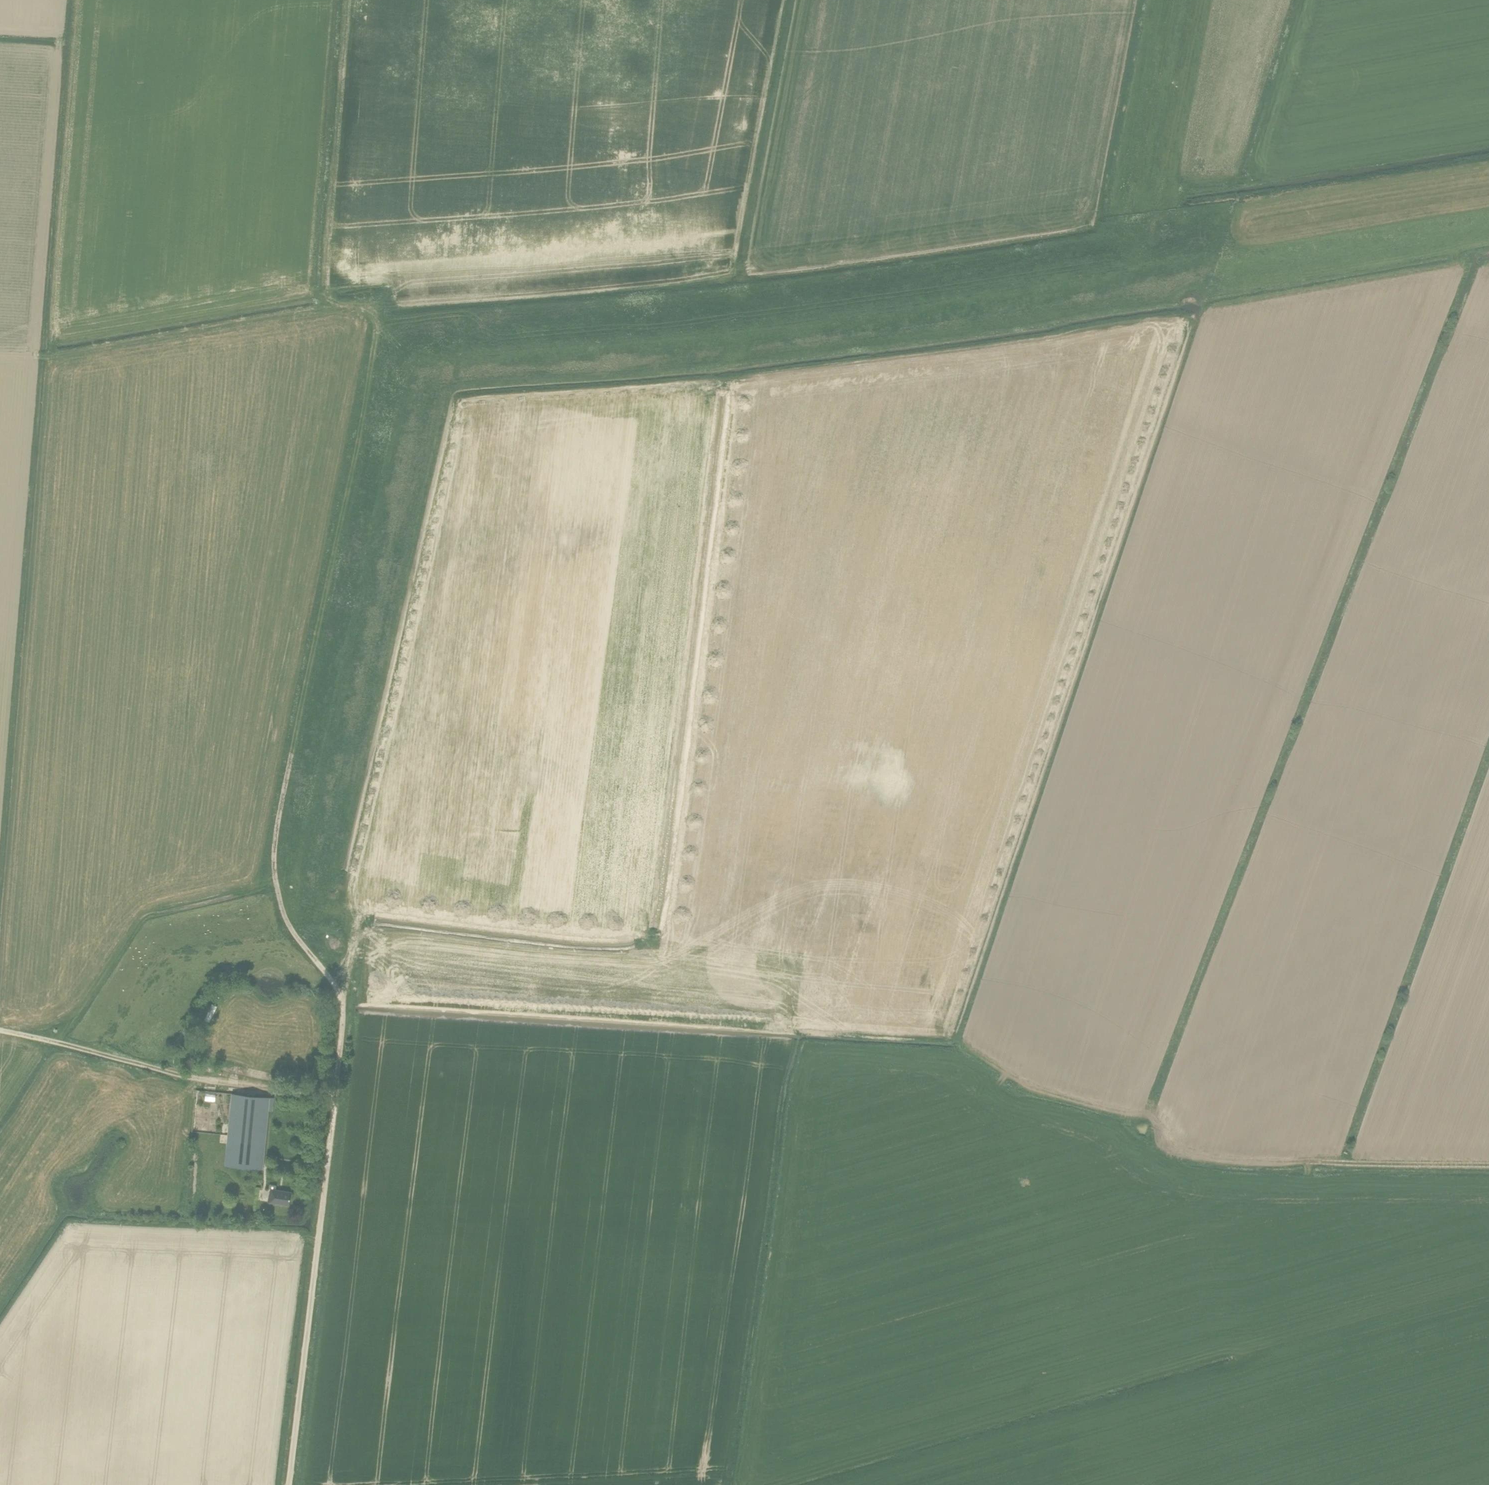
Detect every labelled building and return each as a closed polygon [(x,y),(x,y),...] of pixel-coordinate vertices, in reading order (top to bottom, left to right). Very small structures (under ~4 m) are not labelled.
[(272,1098),(232,1093),(225,1166),(261,1169),(267,1111),(271,1111),(272,1098)] [(269,1183),(268,1188),(269,1188),(268,1201),(289,1204),(291,1191),(275,1189),(276,1184),(269,1183)]
